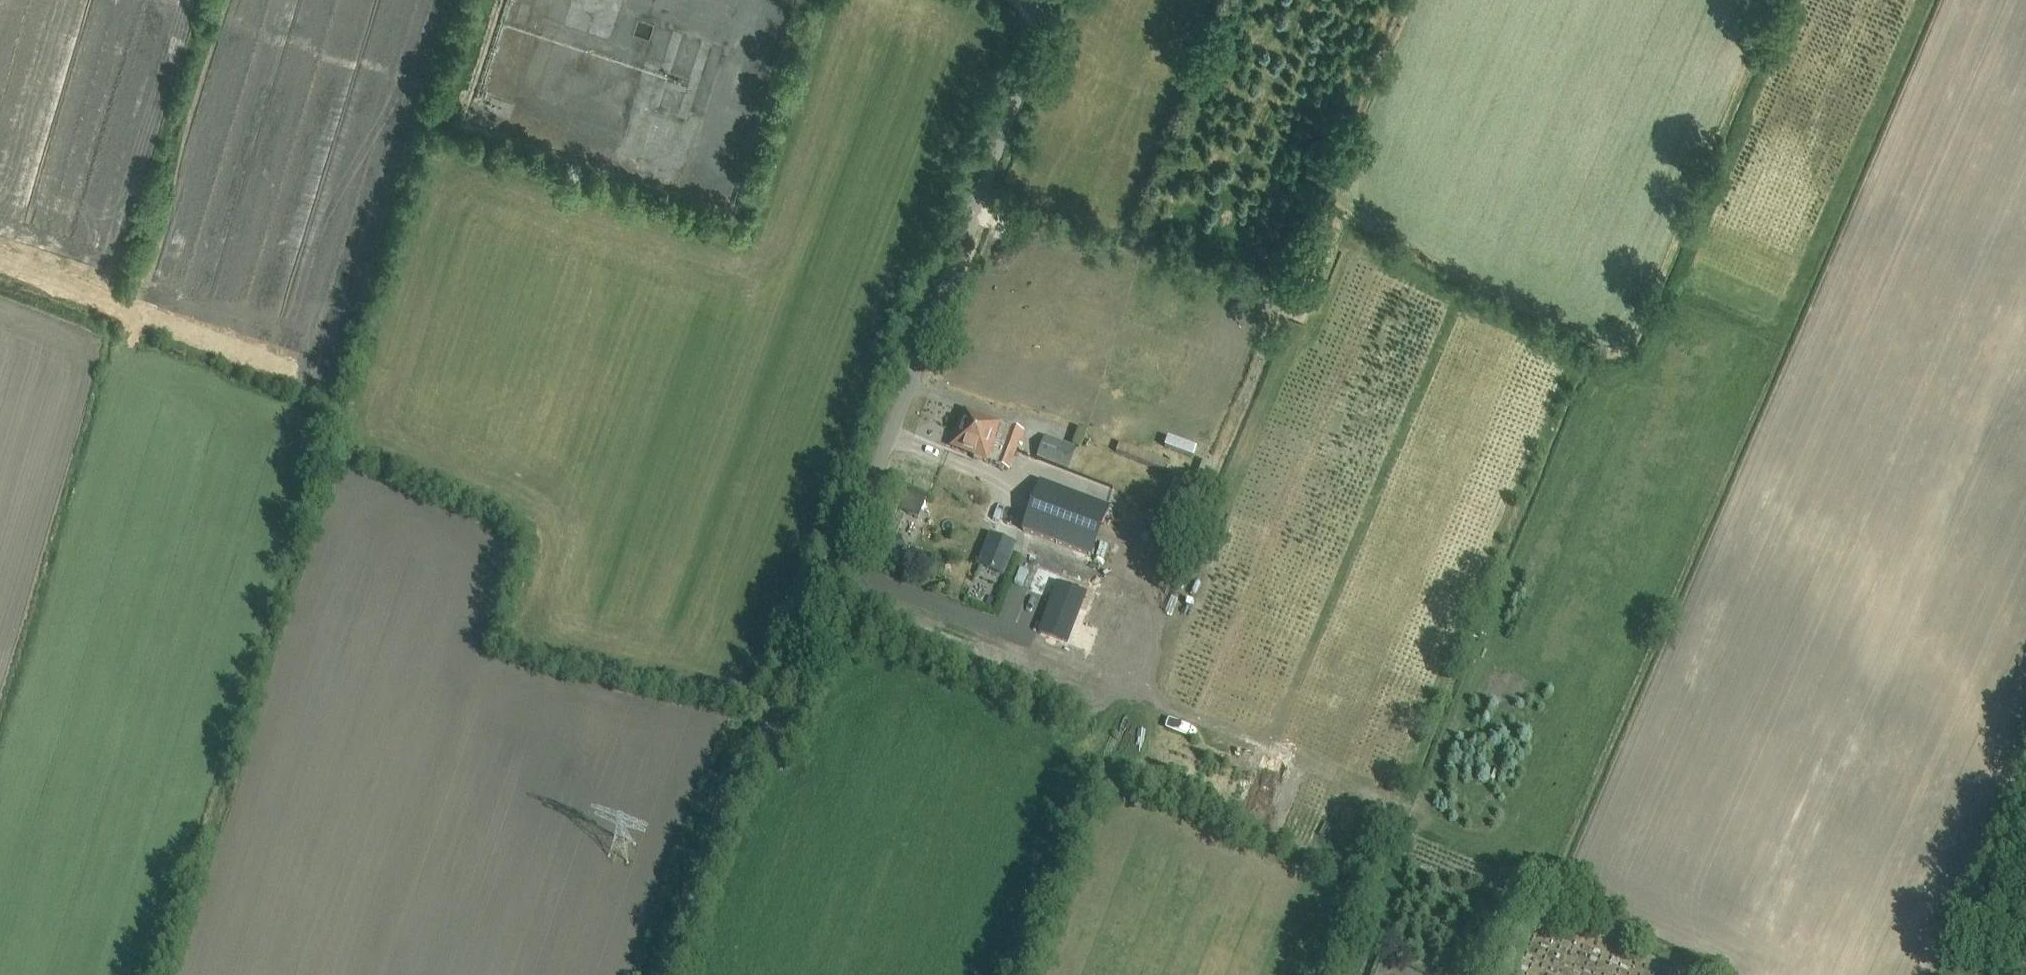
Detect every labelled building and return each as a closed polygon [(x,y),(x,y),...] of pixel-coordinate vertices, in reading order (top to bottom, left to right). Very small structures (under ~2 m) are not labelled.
[(1016,451),(1023,432),(1010,428),(1010,429),(998,425),(999,423),(987,419),(986,422),(966,414),(965,416),(962,418),(959,425),(961,429),(960,430),(1016,451)] [(1016,451),(960,430),(959,432),(956,434),(953,441),(955,445),(954,447),(974,454),(973,457),(985,461),(985,460),(997,464),(996,465),(1009,470),(1016,451)] [(1068,471),(1076,448),(1045,436),(1037,459),(1068,471)] [(1120,444),(1116,454),(1166,473),(1170,464),(1120,444)] [(1189,485),(1172,479),(1165,497),(1182,503),(1189,485)] [(1111,507),(1041,481),(1022,532),(1092,558),(1111,507)] [(1012,543),(989,535),(987,539),(978,564),(1001,572),(1010,548),(1012,543)] [(900,537),(885,542),(889,555),(905,550),(900,537)] [(1034,632),(1066,642),(1082,593),(1050,582),(1034,632)]
